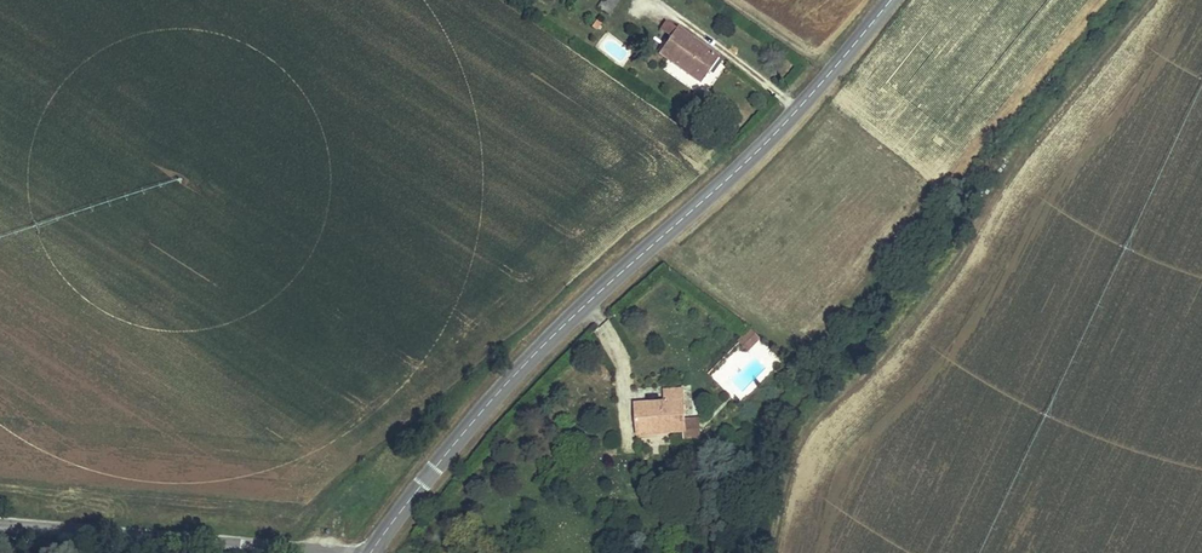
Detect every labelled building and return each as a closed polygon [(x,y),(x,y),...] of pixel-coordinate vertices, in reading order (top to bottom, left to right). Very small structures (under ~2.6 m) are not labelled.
[(620,0),(603,0),(597,9),(610,16),(620,0)] [(667,36),(673,29),(663,21),(657,28),(667,36)] [(655,54),(698,84),(715,58),(673,29),(667,36),(655,54)] [(750,348),(761,337),(752,329),(742,339),(750,348)] [(766,345),(759,352),(774,366),(781,359),(766,345)] [(642,413),(645,438),(664,435),(665,441),(690,438),(695,437),(693,426),(689,395),(671,397),(672,409),(642,413)] [(708,445),(705,424),(693,426),(695,437),(690,438),(691,447),(708,445)]
